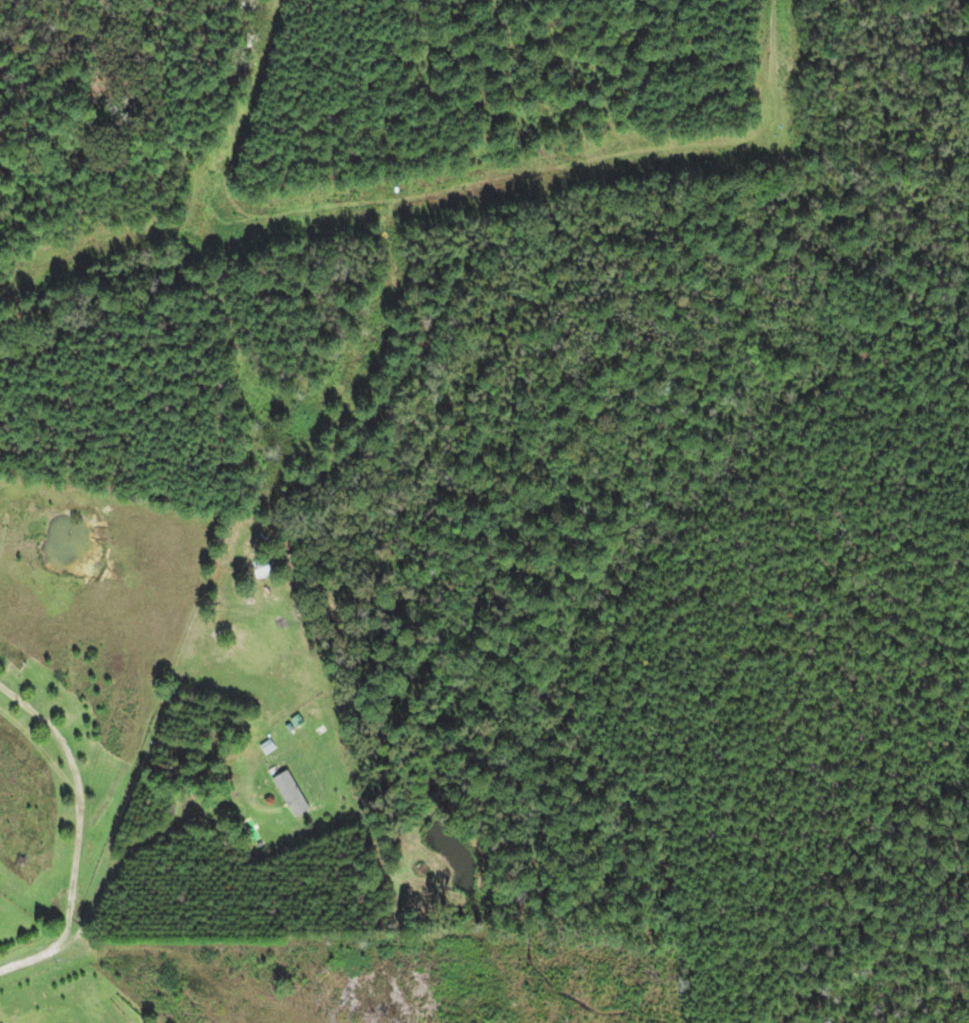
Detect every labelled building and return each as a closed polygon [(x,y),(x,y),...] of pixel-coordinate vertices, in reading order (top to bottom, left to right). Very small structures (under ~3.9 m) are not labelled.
[(282,575),(279,558),(256,562),(259,578),(282,575)] [(312,812),(295,771),(278,778),(294,819),(312,812)]
